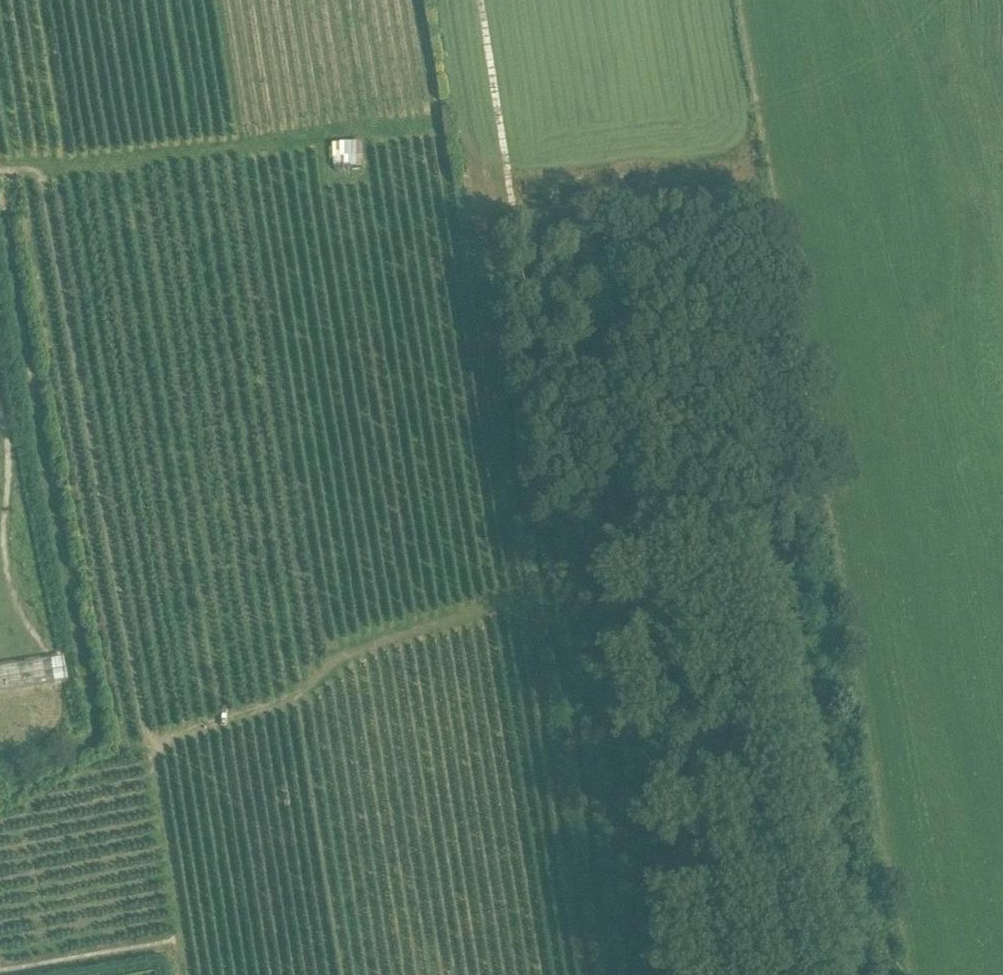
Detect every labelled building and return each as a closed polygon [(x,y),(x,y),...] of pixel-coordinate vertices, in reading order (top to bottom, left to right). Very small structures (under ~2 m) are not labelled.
[(359,164),(356,135),(318,138),(320,167),(359,164)] [(64,657),(0,668),(0,691),(68,680),(64,657)]
